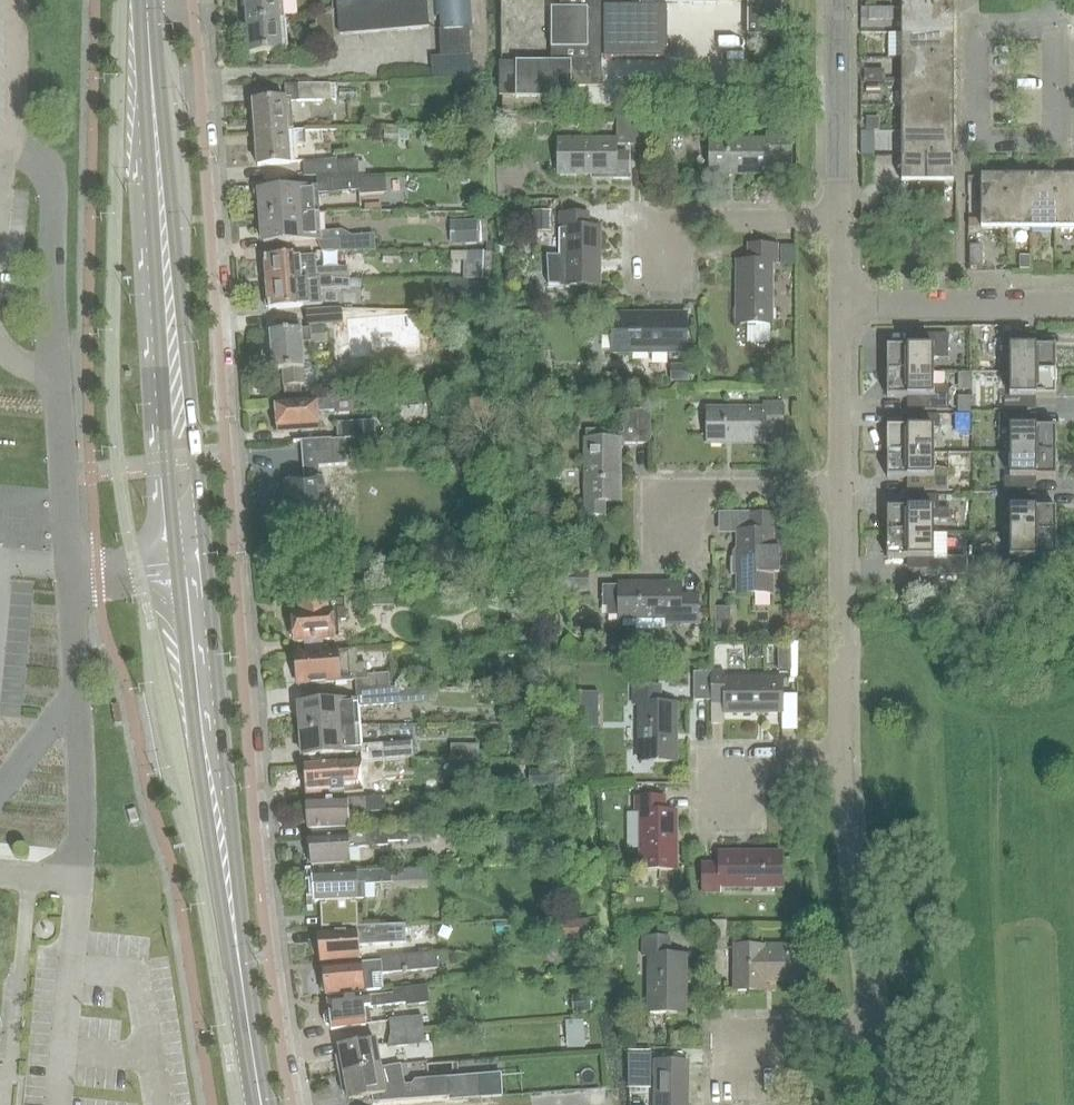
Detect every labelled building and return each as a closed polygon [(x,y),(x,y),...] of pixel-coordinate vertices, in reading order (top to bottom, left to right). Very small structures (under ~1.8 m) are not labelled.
[(247,22),(285,19),(283,0),(245,0),(247,22)] [(339,35),(354,34),(351,0),(336,0),(339,35)] [(354,34),(369,33),(366,0),(351,0),(354,34)] [(384,31),(381,0),(366,0),(369,33),(384,31)] [(384,31),(399,30),(396,0),(381,0),(384,31)] [(399,30),(414,29),(412,0),(396,0),(399,30)] [(427,0),(412,0),(414,29),(429,27),(427,0)] [(469,29),(473,28),(472,0),(442,0),(444,30),(469,29)] [(747,2),(747,36),(782,36),(782,22),(781,22),(781,0),(560,0),(560,10),(550,10),(550,50),(552,50),(552,63),(515,63),(515,65),(500,65),(500,96),(516,96),(516,98),(517,98),(517,97),(569,97),(569,98),(571,98),(571,86),(588,86),(588,81),(600,81),(600,58),(603,58),(603,60),(664,60),(664,40),(666,40),(666,8),(665,8),(665,4),(677,5),(677,6),(680,6),(680,4),(716,5),(716,6),(718,6),(718,2),(747,2)] [(902,9),(953,9),(953,0),(902,0),(902,9)] [(869,21),(885,21),(885,9),(869,9),(869,21)] [(902,9),(902,33),(953,33),(953,20),(953,9),(902,9)] [(317,48),(320,48),(335,47),(332,15),(316,16),(317,48)] [(285,19),(247,22),(249,54),(282,52),(282,51),(287,50),(285,19)] [(469,29),(444,30),(438,30),(439,59),(470,57),(469,29)] [(902,33),(902,58),(953,58),(953,48),(953,33),(902,33)] [(902,58),(902,83),(953,83),(953,70),(953,58),(902,58)] [(885,70),(864,71),(864,83),(885,83),(885,70)] [(902,83),(902,107),(953,107),(953,98),(953,83),(902,83)] [(253,102),(255,134),(294,131),(291,102),(299,102),(297,84),(284,85),(285,100),(253,102)] [(330,84),(297,84),(299,102),(330,102),(330,84)] [(867,86),(867,96),(880,96),(880,86),(867,86)] [(902,107),(902,132),(953,132),(953,119),(953,107),(902,107)] [(644,117),(615,117),(615,139),(558,139),(558,173),(613,174),(613,178),(628,178),(628,154),(617,154),(617,145),(644,145),(644,117)] [(867,119),(867,130),(878,130),(878,119),(867,119)] [(255,134),(258,167),(269,166),(291,164),(296,164),(294,142),(306,141),(305,131),(294,131),(255,134)] [(409,131),(399,131),(399,132),(399,140),(399,141),(409,141),(409,131)] [(902,132),(902,157),(953,157),(953,146),(953,132),(902,132)] [(710,140),(710,174),(768,174),(768,164),(791,164),(791,135),(766,135),(766,140),(710,140)] [(902,182),(912,182),(912,201),(944,201),(944,182),(953,182),(953,157),(902,157),(902,182)] [(305,177),(317,177),(358,176),(357,163),(356,161),(336,162),(336,160),(303,163),(305,177)] [(364,163),(357,163),(358,176),(359,176),(366,175),(364,163)] [(359,176),(358,176),(317,177),(317,187),(260,191),(262,217),(319,214),(318,194),(360,191),(359,176)] [(1007,177),(983,177),(981,177),(981,228),(1007,228),(1007,177)] [(1032,177),(1007,177),(1007,228),(1032,228),(1032,177)] [(1056,177),(1032,177),(1032,228),(1056,228),(1056,177)] [(1073,228),(1073,177),(1056,177),(1056,228),(1073,228)] [(537,233),(554,233),(554,213),(537,213),(537,233)] [(319,214),(262,217),(264,244),(316,240),(321,252),(375,253),(374,235),(351,237),(342,231),(321,233),(319,214)] [(560,230),(559,230),(559,257),(549,257),(549,286),(599,286),(599,228),(588,228),(589,215),(560,215),(560,230)] [(486,220),(454,222),(455,245),(487,244),(486,220)] [(771,325),(771,264),(775,264),(775,246),(748,246),(748,262),(738,262),(737,324),(748,325),(748,344),(770,344),(770,325),(771,325)] [(969,246),(969,267),(982,267),(982,246),(969,246)] [(463,261),(463,279),(492,280),(492,271),(492,253),(491,253),(463,252),(463,261)] [(383,264),(399,264),(399,254),(383,254),(383,264)] [(265,261),(262,263),(263,273),(266,275),(267,284),(332,278),(332,280),(350,281),(349,268),(331,267),(316,269),(315,256),(300,258),(300,255),(299,255),(265,258),(265,261)] [(1020,256),(1020,270),(1030,270),(1030,256),(1020,256)] [(267,284),(267,291),(265,291),(266,309),(304,306),(322,305),(321,289),(333,288),(338,288),(349,290),(350,281),(332,280),(332,278),(267,284)] [(458,283),(458,309),(486,310),(486,284),(458,283)] [(305,310),(307,327),(343,324),(341,309),(334,308),(305,310)] [(349,358),(351,358),(350,351),(418,347),(416,314),(346,319),(349,358)] [(686,315),(684,315),(613,315),(613,353),(685,353),(686,315)] [(279,324),(280,332),(271,333),(274,371),(283,370),(285,385),(283,385),(283,387),(294,386),(301,385),(306,385),(306,382),(303,344),(328,342),(327,328),(302,330),(301,322),(279,324)] [(887,348),(887,373),(933,373),(933,359),(948,359),(948,335),(912,335),(912,348),(887,348)] [(1004,335),(1004,349),(1010,349),(1010,373),(1056,373),(1056,348),(1031,348),(1031,335),(1004,335)] [(887,398),(912,398),(912,411),(949,411),(948,387),(933,387),(933,373),(887,373),(887,398)] [(1004,397),(1004,411),(1031,411),(1031,398),(1056,398),(1056,373),(1010,373),(1010,397),(1004,397)] [(294,386),(285,386),(286,396),(302,395),(301,385),(294,386)] [(317,413),(334,412),(333,400),(276,404),(277,417),(275,419),(275,425),(278,427),(278,432),(318,429),(317,413)] [(765,433),(779,433),(782,433),(782,405),(764,405),(764,410),(708,410),(708,444),(765,444),(765,433)] [(620,441),(620,444),(651,444),(650,411),(623,411),(623,434),(618,434),(618,441),(620,441)] [(887,428),(887,454),(933,454),(933,429),(939,429),(939,415),(912,415),(912,428),(887,428)] [(1031,415),(999,415),(999,429),(1010,429),(1010,454),(1056,453),(1056,428),(1031,428),(1031,415)] [(337,439),(361,438),(361,422),(336,423),(337,439)] [(620,503),(620,444),(620,441),(618,441),(604,441),(604,431),(586,431),(586,516),(602,516),(602,503),(620,503)] [(286,533),(326,530),(322,480),(319,481),(318,466),(346,464),(344,440),(331,441),(330,439),(280,442),(280,444),(301,442),(304,482),(285,484),(287,501),(284,501),(286,533)] [(1010,478),(1004,478),(1004,492),(1031,492),(1031,479),(1056,479),(1056,453),(1010,454),(1010,478)] [(887,479),(912,479),(912,492),(949,492),(948,470),(933,470),(933,454),(887,454),(887,479)] [(887,509),(887,534),(933,534),(933,520),(949,520),(949,509),(939,509),(939,496),(912,496),(912,509),(887,509)] [(1010,534),(1056,534),(1056,509),(1031,509),(1031,496),(1004,496),(1004,510),(1010,510),(1010,534)] [(783,535),(782,532),(778,532),(777,515),(742,516),(742,532),(738,532),(739,559),(731,559),(731,576),(739,576),(739,594),(773,594),(772,575),(780,575),(780,561),(781,559),(782,557),(783,554),(783,552),(784,550),(784,546),(784,542),(784,538),(783,535)] [(887,559),(912,559),(912,572),(939,572),(939,559),(933,558),(933,534),(887,534),(887,559)] [(1010,558),(1004,558),(1004,572),(1031,572),(1031,559),(1056,559),(1056,534),(1010,534),(1010,558)] [(939,572),(939,576),(966,576),(966,559),(939,559),(939,572)] [(557,568),(557,590),(586,590),(586,568),(557,568)] [(994,577),(994,568),(987,568),(973,568),(972,577),(972,581),(994,581),(994,577)] [(698,595),(687,595),(681,595),(681,584),(619,585),(619,588),(604,588),(604,607),(609,607),(609,617),(619,617),(619,619),(635,619),(635,630),(665,630),(665,623),(698,623),(698,595)] [(371,594),(371,600),(371,606),(393,606),(393,600),(393,593),(371,594)] [(332,621),(346,620),(344,599),(298,603),(299,613),(292,614),(295,643),(305,642),(306,650),(324,650),(323,641),(334,640),(332,621)] [(715,609),(715,638),(731,638),(731,609),(715,609)] [(324,651),(324,650),(306,650),(306,656),(299,657),(299,655),(294,655),(294,658),(296,658),(298,681),(296,681),(296,684),(305,684),(305,682),(311,681),(311,684),(357,681),(357,680),(362,679),(362,692),(390,690),(390,688),(389,673),(367,675),(366,665),(356,665),(355,650),(337,652),(337,650),(324,651)] [(712,701),(712,671),(694,671),(694,701),(712,701)] [(725,678),(725,671),(712,671),(712,701),(722,701),(722,712),(783,712),(783,678),(725,678)] [(432,686),(415,687),(416,701),(433,699),(432,686)] [(676,762),(676,704),(661,704),(661,687),(633,686),(633,705),(641,705),(641,762),(676,762)] [(356,706),(399,702),(397,689),(397,687),(390,688),(390,690),(362,692),(363,700),(357,701),(299,705),(301,731),(358,727),(356,706)] [(598,701),(598,693),(581,693),(581,715),(594,715),(594,701),(598,701)] [(301,731),(303,757),(360,752),(361,763),(404,759),(404,758),(413,757),(412,741),(360,745),(358,727),(301,731)] [(452,746),(452,759),(452,760),(478,760),(478,759),(478,747),(452,746)] [(307,795),(318,794),(331,793),(331,795),(343,795),(343,799),(358,799),(357,783),(362,763),(338,765),(316,767),(305,767),(305,772),(301,774),(301,781),(306,783),(307,795)] [(564,769),(528,771),(529,788),(565,787),(564,769)] [(564,795),(550,796),(551,812),(565,812),(564,795)] [(385,813),(385,797),(365,798),(358,799),(343,799),(318,800),(307,801),(308,813),(306,816),(306,823),(309,825),(309,830),(320,829),(348,828),(347,814),(385,813)] [(664,811),(664,810),(664,799),(635,799),(635,813),(641,813),(641,871),(675,871),(675,811),(664,811)] [(312,862),(312,866),(313,866),(323,865),(349,864),(350,864),(350,849),(388,845),(388,843),(408,842),(408,832),(361,834),(321,836),(310,837),(311,849),(308,850),(309,863),(312,862)] [(781,853),(718,853),(718,864),(702,864),(702,893),(720,893),(720,887),(780,887),(781,853)] [(323,865),(313,866),(313,874),(324,873),(350,872),(349,864),(323,865)] [(350,872),(324,873),(313,874),(314,887),(311,889),(311,896),(315,898),(315,902),(320,901),(321,928),(358,927),(357,900),(365,900),(365,886),(392,885),(392,883),(429,882),(429,869),(391,871),(350,872)] [(590,921),(562,922),(563,942),(591,941),(590,921)] [(361,961),(360,946),(406,943),(405,925),(356,928),(356,931),(317,933),(319,964),(361,961)] [(683,1013),(684,955),(669,955),(669,938),(643,938),(643,955),(649,956),(648,1012),(683,1013)] [(762,981),(802,981),(802,951),(762,951),(762,947),(735,947),(735,991),(762,991),(762,981)] [(326,991),(326,995),(372,990),(384,990),(383,974),(437,970),(435,953),(386,957),(386,962),(381,962),(334,966),(323,968),(324,980),(320,980),(322,992),(326,991)] [(589,953),(575,954),(576,969),(590,968),(589,953)] [(331,1030),(367,1026),(365,1009),(406,1004),(406,1007),(429,1005),(427,986),(392,990),(393,993),(328,1002),(329,1013),(325,1016),(326,1025),(330,1028),(331,1030)] [(589,997),(577,998),(578,1014),(590,1013),(589,997)] [(390,1035),(423,1031),(422,1017),(388,1020),(390,1035)] [(425,1045),(423,1031),(390,1035),(387,1045),(387,1049),(425,1045)] [(374,1041),(350,1046),(339,1048),(340,1056),(336,1057),(339,1075),(380,1068),(374,1041)] [(688,1074),(688,1062),(655,1062),(654,1104),(688,1104),(688,1074)] [(380,1068),(339,1075),(342,1093),(347,1092),(349,1100),(371,1096),(372,1104),(397,1102),(432,1099),(449,1097),(448,1078),(429,1080),(429,1084),(412,1086),(405,1086),(402,1087),(398,1065),(380,1069),(380,1068)] [(476,1076),(448,1078),(449,1097),(449,1101),(473,1099),(472,1094),(484,1093),(482,1081),(481,1078),(478,1076),(476,1076)]
